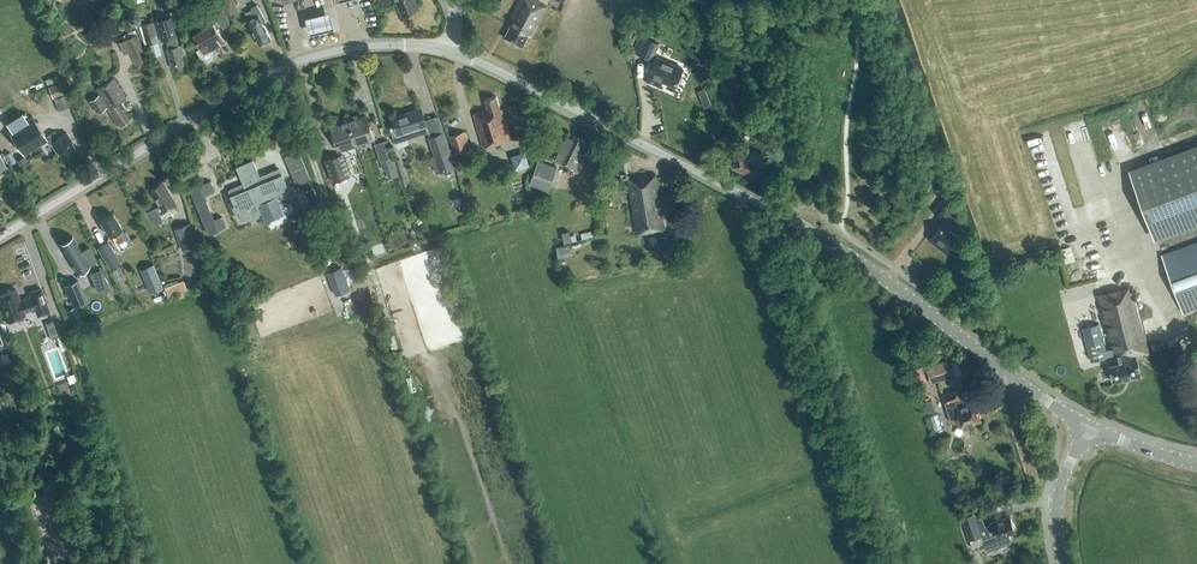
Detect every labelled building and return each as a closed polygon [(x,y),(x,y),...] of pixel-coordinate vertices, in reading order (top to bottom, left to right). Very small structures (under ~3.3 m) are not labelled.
[(217,0),(214,0),(208,3),(216,17),(224,12),(217,0)] [(239,9),(234,0),(220,0),(226,15),(239,9)] [(400,10),(405,8),(407,12),(419,7),(416,0),(396,0),(400,10)] [(504,0),(483,0),(487,8),(504,0)] [(546,6),(539,2),(540,1),(538,0),(520,0),(508,24),(510,25),(505,37),(522,46),(528,35),(531,36),(546,6)] [(252,7),(252,8),(245,12),(249,19),(248,20),(261,45),(272,39),(263,23),(266,22),(257,4),(252,7)] [(224,41),(221,35),(214,23),(217,22),(211,11),(204,15),(209,25),(194,34),(202,47),(197,50),(202,58),(202,59),(203,59),(204,60),(205,60),(206,61),(207,61),(209,60),(211,60),(212,58),(213,56),(213,55),(213,54),(213,53),(212,52),(210,49),(224,41)] [(331,15),(306,21),(310,37),(335,31),(331,15)] [(178,35),(173,16),(157,21),(162,39),(166,38),(169,48),(166,49),(171,67),(174,66),(175,70),(185,67),(181,55),(185,54),(182,44),(179,45),(176,35),(178,35)] [(157,40),(159,40),(154,21),(142,24),(148,43),(157,40)] [(136,29),(124,35),(126,39),(136,34),(138,33),(136,29)] [(675,85),(683,68),(657,56),(656,57),(653,55),(658,43),(645,38),(639,53),(651,58),(655,60),(649,74),(675,85)] [(157,40),(148,43),(151,56),(161,53),(157,40)] [(144,50),(134,55),(138,63),(147,58),(144,50)] [(98,94),(90,99),(97,111),(106,106),(104,103),(106,102),(109,105),(107,107),(117,124),(120,122),(121,124),(129,119),(123,109),(125,107),(120,99),(125,96),(113,76),(97,87),(102,96),(100,97),(98,94)] [(65,93),(61,81),(49,85),(53,97),(65,93)] [(71,105),(67,93),(54,98),(58,110),(71,105)] [(503,109),(500,109),(496,96),(485,99),(488,110),(474,114),(483,147),(512,139),(503,109)] [(421,107),(393,116),(396,124),(390,126),(395,140),(428,129),(421,107)] [(11,130),(9,131),(24,154),(48,139),(33,115),(11,130)] [(357,115),(348,118),(357,144),(374,139),(367,115),(358,118),(357,115)] [(357,144),(348,118),(339,121),(340,123),(331,126),(339,150),(357,144)] [(753,138),(749,123),(739,126),(742,140),(753,138)] [(67,132),(59,137),(55,130),(47,135),(52,141),(51,142),(57,151),(58,150),(64,161),(78,152),(71,142),(72,141),(67,132)] [(455,166),(444,131),(428,136),(439,171),(455,166)] [(471,151),(465,131),(450,136),(455,155),(471,151)] [(578,152),(584,140),(574,135),(573,139),(567,136),(555,160),(573,169),(581,153),(578,152)] [(385,141),(376,144),(381,162),(390,159),(385,141)] [(1131,171),(1155,236),(1196,221),(1196,146),(1131,171)] [(529,149),(515,153),(519,168),(533,164),(529,149)] [(350,175),(343,154),(326,159),(333,181),(350,175)] [(390,159),(381,162),(384,170),(393,167),(390,159)] [(614,173),(627,171),(625,159),(612,161),(614,173)] [(281,168),(268,173),(260,177),(253,160),(238,166),(245,183),(230,189),(239,211),(247,208),(251,218),(294,200),(281,168)] [(549,190),(557,167),(538,160),(530,183),(549,190)] [(306,189),(314,186),(304,163),(290,168),(297,185),(303,182),(306,189)] [(402,166),(397,167),(403,186),(408,184),(402,166)] [(662,211),(676,209),(673,195),(660,197),(656,174),(647,175),(647,174),(628,177),(637,234),(665,230),(662,211)] [(156,207),(149,211),(156,224),(164,219),(161,214),(169,209),(172,213),(177,210),(174,206),(178,204),(164,181),(152,188),(157,197),(155,198),(160,205),(157,207),(156,207)] [(191,189),(198,206),(210,200),(208,195),(215,192),(210,181),(203,184),(191,189)] [(946,188),(941,183),(935,190),(940,194),(946,188)] [(314,188),(305,191),(311,207),(320,203),(314,188)] [(962,233),(947,222),(955,212),(951,203),(944,197),(933,211),(944,220),(932,235),(950,248),(958,238),(962,233)] [(121,245),(131,239),(125,231),(124,231),(122,227),(113,213),(101,220),(109,235),(116,231),(119,235),(116,236),(121,245)] [(218,219),(216,215),(204,220),(210,236),(223,230),(227,228),(222,217),(218,219)] [(199,245),(191,222),(175,228),(183,251),(199,245)] [(562,233),(565,243),(571,241),(569,231),(562,233)] [(652,236),(650,237),(649,239),(650,241),(651,243),(653,244),(655,243),(657,242),(658,240),(657,238),(656,236),(654,236),(652,236)] [(73,237),(61,244),(77,270),(85,265),(86,267),(98,261),(89,246),(81,250),(73,237)] [(110,269),(121,262),(108,241),(97,247),(110,269)] [(1196,307),(1196,241),(1162,254),(1183,312),(1196,307)] [(559,257),(572,255),(570,244),(557,247),(559,257)] [(680,245),(681,257),(689,256),(688,244),(680,245)] [(154,264),(142,269),(152,293),(164,288),(154,264)] [(336,295),(350,290),(342,267),(327,272),(336,295)] [(98,289),(110,285),(105,268),(93,271),(98,289)] [(976,281),(974,270),(967,271),(969,282),(976,281)] [(79,280),(65,286),(74,308),(88,302),(79,280)] [(188,289),(184,280),(167,286),(171,295),(188,289)] [(1132,286),(1097,295),(1112,355),(1114,354),(1116,364),(1109,365),(1113,381),(1141,374),(1136,356),(1149,353),(1132,286)] [(41,288),(30,292),(31,296),(20,300),(16,289),(0,294),(0,302),(6,320),(25,314),(24,311),(35,307),(37,312),(41,314),(49,311),(41,288)] [(52,338),(56,336),(58,336),(53,320),(46,323),(52,338)] [(1091,360),(1107,356),(1099,324),(1083,328),(1091,360)] [(1175,338),(1149,344),(1150,351),(1177,344),(1175,338)] [(396,352),(399,362),(405,360),(402,350),(396,352)] [(930,366),(935,381),(959,374),(953,358),(930,366)] [(922,365),(911,369),(914,379),(925,375),(922,365)] [(9,384),(21,381),(19,376),(8,380),(9,384)] [(980,420),(975,403),(968,405),(967,404),(962,405),(960,398),(958,390),(943,395),(950,419),(958,417),(961,426),(980,420)] [(81,402),(79,396),(71,399),(73,404),(81,402)] [(24,421),(32,419),(29,411),(22,414),(24,421)] [(41,483),(44,493),(58,488),(55,478),(41,483)] [(973,512),(964,515),(971,537),(982,534),(973,512)] [(985,534),(983,539),(987,550),(1012,541),(1009,532),(1015,530),(1010,516),(998,520),(998,519),(992,521),(992,523),(985,525),(988,533),(985,534)]
